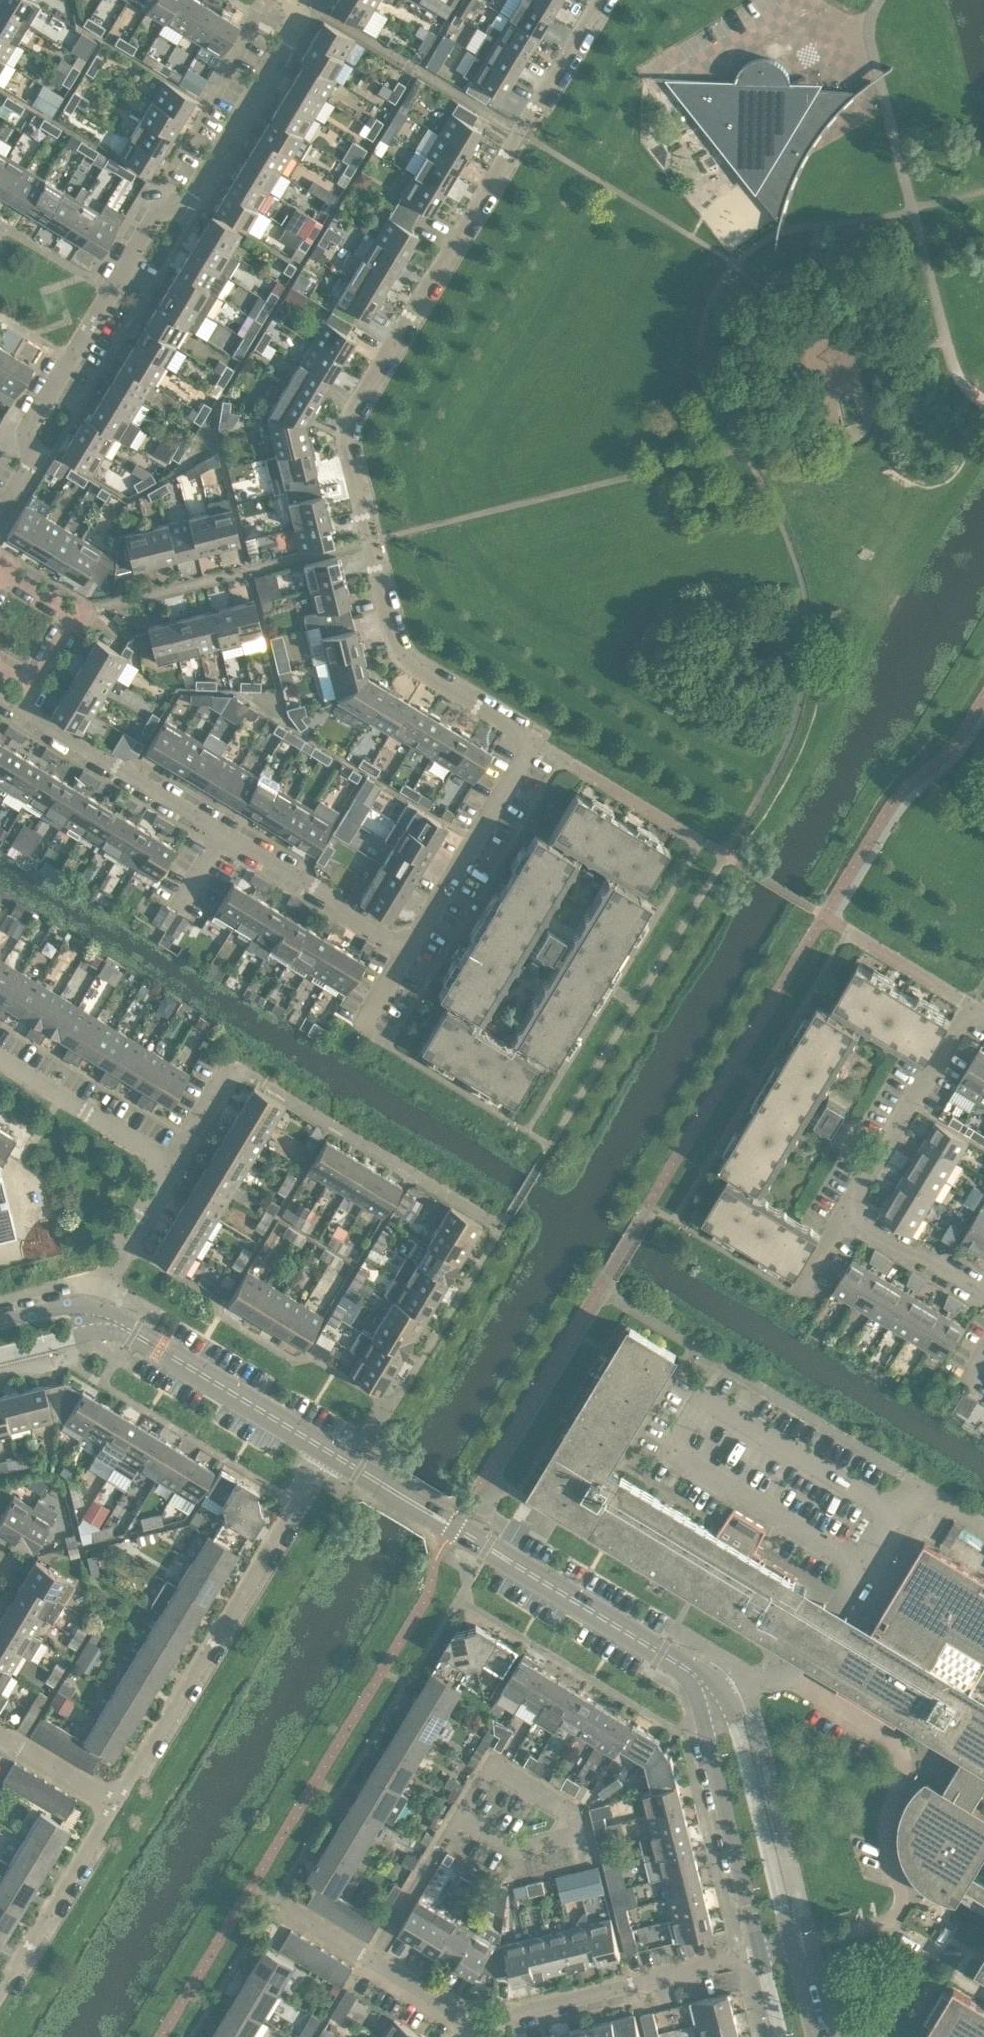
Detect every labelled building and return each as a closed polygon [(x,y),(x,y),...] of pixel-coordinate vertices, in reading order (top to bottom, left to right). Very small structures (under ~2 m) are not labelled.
[(36,2),(35,2),(31,0),(0,0),(0,1),(0,6),(28,23),(40,4),(36,2)] [(147,10),(153,0),(130,0),(147,10)] [(147,10),(165,21),(178,0),(153,0),(147,10)] [(165,21),(184,33),(202,2),(199,0),(178,0),(165,21)] [(362,28),(374,8),(360,0),(337,0),(332,9),(362,28)] [(374,8),(379,0),(360,0),(374,8)] [(465,17),(475,0),(464,0),(457,12),(465,17)] [(545,25),(551,14),(527,0),(520,0),(510,17),(542,36),(548,26),(545,25)] [(560,5),(564,0),(527,0),(551,14),(558,4),(560,5)] [(202,2),(184,33),(202,44),(221,13),(202,2)] [(440,11),(448,15),(454,6),(446,2),(440,11)] [(17,42),(28,23),(0,6),(0,32),(17,42)] [(451,22),(459,27),(465,17),(457,12),(451,22)] [(222,56),(240,25),(221,13),(202,44),(222,56)] [(88,16),(83,24),(92,29),(97,21),(88,16)] [(533,45),(535,46),(542,36),(510,17),(503,28),(491,20),(485,30),(489,32),(527,55),(533,45)] [(101,35),(106,27),(97,21),(92,29),(101,35)] [(355,40),(324,21),(313,40),(343,59),(355,40)] [(437,35),(429,30),(423,39),(431,43),(437,35)] [(5,61),(17,42),(0,32),(0,57),(5,61)] [(82,32),(77,41),(84,45),(90,36),(82,32)] [(523,67),(520,66),(527,55),(489,32),(477,52),(517,77),(523,67)] [(455,42),(443,34),(425,65),(437,72),(455,42)] [(119,35),(115,43),(124,48),(128,41),(119,35)] [(90,36),(84,45),(92,50),(97,41),(90,36)] [(418,48),(426,52),(431,43),(423,39),(418,48)] [(301,60),(305,62),(306,61),(332,77),(333,76),(343,59),(313,40),(301,60)] [(77,41),(71,50),(79,54),(84,45),(77,41)] [(133,54),(137,46),(128,41),(124,48),(133,54)] [(79,54),(87,59),(92,50),(84,45),(79,54)] [(161,71),(165,63),(147,52),(142,60),(161,71)] [(508,86),(511,88),(517,77),(477,52),(463,74),(472,79),(466,90),(486,102),(492,92),(501,97),(508,86)] [(104,58),(97,53),(91,62),(99,67),(104,58)] [(62,57),(56,66),(57,67),(67,73),(73,64),(62,57)] [(855,93),(853,91),(791,87),(791,81),(791,80),(790,78),(790,76),(789,74),(788,72),(787,70),(786,68),(784,67),(783,65),(781,64),(779,63),(778,61),(776,60),(774,59),(772,59),(770,58),(768,58),(766,58),(764,57),(762,58),(759,58),(757,58),(755,59),(753,59),(751,60),(749,61),(748,62),(746,64),(744,65),(743,67),(741,68),(740,70),(739,72),(738,74),(737,76),(737,78),(736,80),(737,80),(736,86),(738,93),(740,99),(730,105),(732,109),(706,125),(725,146),(724,148),(731,153),(731,152),(747,164),(745,175),(757,178),(760,178),(755,187),(754,188),(779,218),(781,218),(780,222),(779,226),(781,226),(782,219),(785,209),(787,203),(789,197),(790,192),(793,186),(795,180),(797,175),(800,169),(802,164),(805,160),(808,154),(811,149),(814,144),(817,138),(821,133),(825,128),(829,123),(832,118),(837,114),(839,111),(843,107),(847,103),(851,99),(855,95),(859,91),(864,88),(868,84),(873,81),(872,80),(870,82),(865,85),(860,89),(855,93)] [(337,79),(333,76),(332,77),(306,61),(305,62),(294,80),(325,98),(337,79)] [(86,71),(94,76),(99,67),(91,62),(86,71)] [(179,82),(184,74),(165,63),(161,71),(179,82)] [(81,69),(73,64),(67,73),(75,78),(81,69)] [(57,67),(52,74),(53,83),(59,86),(62,82),(67,73),(57,67)] [(62,82),(70,87),(75,78),(67,73),(62,82)] [(203,86),(184,74),(179,82),(198,94),(203,86)] [(655,77),(654,78),(684,80),(702,118),(701,118),(705,125),(706,125),(732,109),(730,105),(740,99),(738,93),(736,86),(737,80),(736,80),(736,83),(655,77)] [(195,99),(165,80),(153,99),(184,118),(195,99)] [(325,98),(294,80),(283,98),(314,117),(325,98)] [(406,85),(398,80),(393,89),(401,94),(406,85)] [(402,102),(409,106),(422,85),(415,80),(402,102)] [(383,83),(377,92),(395,102),(401,94),(393,89),(383,83)] [(52,116),(64,96),(45,85),(34,104),(52,116)] [(82,95),(74,90),(69,99),(77,104),(82,95)] [(7,95),(3,103),(12,108),(16,101),(7,95)] [(82,95),(77,104),(85,109),(91,100),(82,95)] [(314,117),(283,98),(272,117),(303,135),(314,117)] [(63,108),(71,113),(77,104),(69,99),(63,108)] [(184,118),(153,99),(142,118),(173,137),(184,118)] [(21,114),(25,106),(16,101),(12,108),(21,114)] [(475,141),(482,130),(473,125),(479,114),(458,102),(439,133),(471,153),(477,143),(475,141)] [(44,117),(40,125),(49,131),(53,123),(44,117)] [(303,135),(272,117),(261,135),(292,154),(300,159),(311,140),(303,135)] [(384,122),(376,117),(371,126),(378,131),(384,122)] [(173,137),(142,118),(131,136),(161,155),(173,137)] [(399,125),(391,120),(386,129),(394,134),(399,125)] [(57,136),(62,128),(53,123),(49,131),(57,136)] [(365,135),(373,139),(378,131),(371,126),(365,135)] [(380,138),(388,143),(394,134),(386,129),(380,138)] [(463,161),(465,163),(471,153),(439,133),(427,154),(456,172),(463,161)] [(292,154),(261,135),(250,154),(280,172),(292,154)] [(119,156),(150,174),(161,155),(131,136),(119,156)] [(81,140),(76,148),(86,153),(90,145),(81,140)] [(353,140),(342,159),(348,163),(356,168),(362,158),(367,149),(356,142),(353,140)] [(94,158),(99,151),(90,145),(86,153),(94,158)] [(94,158),(93,161),(102,167),(109,156),(99,151),(94,158)] [(280,172),(250,154),(239,172),(269,191),(280,172)] [(452,184),(450,182),(456,172),(427,154),(414,175),(446,194),(452,184)] [(0,169),(0,193),(8,198),(26,168),(8,156),(0,169)] [(118,162),(113,170),(122,176),(127,168),(118,162)] [(343,172),(351,176),(356,168),(348,163),(343,172)] [(26,168),(8,198),(26,209),(45,179),(26,168)] [(131,181),(136,173),(127,168),(122,176),(131,181)] [(362,170),(355,181),(367,188),(373,176),(362,170)] [(269,191),(239,172),(227,191),(258,209),(269,191)] [(438,203),(440,204),(446,194),(414,175),(395,206),(416,219),(422,208),(431,214),(438,203)] [(45,179),(26,209),(45,221),(63,190),(45,179)] [(63,190),(45,221),(63,232),(82,201),(63,190)] [(216,210),(246,228),(258,209),(227,191),(216,210)] [(339,195),(331,191),(326,200),(334,205),(339,195)] [(321,208),(328,213),(334,205),(326,200),(321,208)] [(82,201),(63,232),(82,243),(100,212),(82,201)] [(101,255),(126,214),(106,202),(100,212),(82,243),(101,255)] [(418,234),(409,229),(416,219),(395,206),(376,238),(408,257),(414,247),(412,246),(418,234)] [(309,214),(297,233),(301,235),(304,237),(311,241),(317,232),(323,223),(309,214)] [(243,234),(213,215),(201,234),(232,253),(243,234)] [(336,229),(328,225),(323,234),(331,238),(336,229)] [(286,226),(281,236),(295,244),(301,235),(297,233),(286,226)] [(336,229),(331,238),(338,243),(344,234),(336,229)] [(240,258),(232,253),(201,234),(190,253),(229,277),(240,258)] [(317,243),(325,247),(331,238),(323,234),(317,243)] [(298,246),(306,250),(311,241),(304,237),(298,246)] [(399,266),(402,267),(408,257),(376,238),(364,258),(393,276),(399,266)] [(229,277),(190,253),(179,271),(218,295),(229,277)] [(389,288),(387,287),(393,276),(364,258),(351,279),(383,298),(389,288)] [(297,266),(289,261),(283,270),(291,275),(297,266)] [(218,295),(179,271),(167,290),(207,313),(218,295)] [(310,277),(299,271),(293,283),(303,289),(310,277)] [(375,307),(377,308),(383,298),(351,279),(332,311),(353,323),(359,313),(368,318),(375,307)] [(292,286),(285,297),(290,301),(297,289),(292,286)] [(207,313),(167,290),(156,308),(187,327),(195,332),(207,313)] [(279,295),(271,290),(266,299),(274,304),(279,295)] [(259,295),(254,304),(260,308),(261,308),(266,299),(259,295)] [(261,308),(268,313),(274,304),(266,299),(261,308)] [(187,327),(156,308),(145,327),(176,345),(187,327)] [(355,339),(346,333),(353,323),(332,311),(313,342),(345,361),(351,351),(349,350),(355,339)] [(243,323),(237,332),(244,336),(249,327),(243,323)] [(176,345),(145,327),(134,345),(164,364),(176,345)] [(257,332),(249,327),(244,336),(251,341),(257,332)] [(273,334),(265,329),(260,338),(268,343),(273,334)] [(238,345),(246,350),(251,341),(244,336),(238,345)] [(273,346),(268,343),(260,338),(254,347),(268,355),(273,346)] [(336,370),(339,372),(345,361),(313,342),(301,363),(330,380),(336,370)] [(14,354),(0,345),(0,378),(14,354)] [(164,364),(134,345),(122,364),(153,383),(164,364)] [(34,366),(14,354),(0,378),(0,387),(15,397),(34,366)] [(219,359),(213,368),(221,373),(227,364),(219,359)] [(326,392),(324,391),(330,380),(301,363),(288,383),(320,403),(326,392)] [(153,383),(122,364),(111,383),(142,401),(153,383)] [(235,369),(227,364),(221,373),(229,377),(235,369)] [(216,382),(224,386),(229,377),(221,373),(216,382)] [(142,401),(111,383),(100,401),(131,420),(142,401)] [(312,411),(314,413),(320,403),(288,383),(268,417),(305,422),(312,411)] [(232,401),(223,400),(221,410),(230,411),(232,401)] [(115,437),(128,445),(140,425),(131,420),(100,401),(89,419),(89,420),(115,436),(115,437)] [(212,406),(204,401),(199,410),(206,415),(212,406)] [(193,419),(201,424),(206,415),(199,410),(193,419)] [(237,412),(230,411),(221,410),(219,426),(231,424),(236,418),(237,412)] [(89,419),(85,416),(74,436),(104,454),(115,437),(115,436),(89,420),(89,419)] [(308,435),(305,422),(268,417),(277,455),(314,446),(311,434),(308,435)] [(62,455),(92,473),(104,454),(74,436),(62,455)] [(190,443),(182,438),(176,447),(184,452),(190,443)] [(314,446),(277,455),(286,491),(320,482),(314,458),(317,457),(314,446)] [(171,456),(179,461),(184,452),(176,447),(171,456)] [(67,465),(55,457),(48,469),(60,477),(67,465)] [(210,467),(205,459),(196,464),(200,472),(210,467)] [(187,469),(191,477),(200,472),(196,464),(187,469)] [(71,467),(66,475),(75,480),(80,473),(71,467)] [(156,480),(152,472),(143,477),(147,485),(156,480)] [(84,486),(89,478),(80,473),(75,480),(84,486)] [(134,483),(138,491),(147,485),(143,477),(134,483)] [(170,489),(166,482),(157,487),(161,495),(170,489)] [(320,482),(286,491),(295,526),(331,517),(328,506),(326,507),(320,482)] [(102,486),(97,494),(106,500),(111,492),(102,486)] [(148,492),(152,500),(161,495),(157,487),(148,492)] [(240,542),(229,498),(208,503),(210,513),(218,547),(240,542)] [(26,504),(8,535),(27,547),(45,516),(26,504)] [(189,518),(197,553),(218,547),(210,513),(189,518)] [(45,516),(27,547),(45,558),(64,527),(45,516)] [(331,530),(334,529),(331,517),(295,526),(301,551),(334,542),(331,530)] [(168,523),(176,558),(197,553),(189,518),(168,523)] [(258,525),(253,522),(247,524),(249,534),(259,531),(258,525)] [(147,528),(156,563),(176,558),(168,523),(147,528)] [(64,527),(45,558),(64,569),(82,538),(64,527)] [(121,534),(117,572),(156,563),(147,528),(121,534)] [(106,563),(110,555),(82,538),(64,569),(83,581),(97,557),(106,563)] [(251,563),(260,561),(257,551),(249,553),(251,563)] [(344,568),(341,569),(338,556),(304,564),(310,588),(346,580),(344,568)] [(261,600),(272,598),(267,574),(255,576),(261,600)] [(346,580),(310,588),(316,612),(304,615),(307,627),(342,619),(353,616),(346,592),(349,591),(346,580)] [(263,635),(255,600),(233,606),(241,640),(263,635)] [(212,611),(220,646),(241,640),(233,606),(212,611)] [(191,616),(200,651),(220,646),(212,611),(191,616)] [(170,621),(179,656),(200,651),(191,616),(170,621)] [(361,640),(359,641),(353,616),(342,619),(319,624),(328,660),(364,651),(361,640)] [(148,627),(149,630),(139,633),(141,641),(151,639),(157,661),(179,656),(170,621),(148,627)] [(126,644),(121,653),(98,639),(86,658),(116,677),(133,649),(126,644)] [(368,677),(364,663),(367,663),(364,651),(328,660),(337,699),(368,677)] [(289,656),(276,660),(279,672),(292,669),(289,656)] [(116,677),(86,658),(75,677),(105,695),(116,677)] [(105,695),(75,677),(63,695),(94,714),(105,695)] [(380,681),(378,683),(368,677),(337,699),(371,719),(390,687),(380,681)] [(196,679),(196,688),(207,688),(207,679),(196,679)] [(217,689),(217,679),(207,679),(207,688),(217,689)] [(241,680),(240,689),(251,690),(251,680),(241,680)] [(261,690),(262,681),(251,680),(251,690),(261,690)] [(399,695),(400,693),(390,687),(371,719),(391,731),(409,702),(399,695)] [(191,693),(191,702),(202,703),(202,694),(191,693)] [(212,703),(212,694),(202,694),(202,703),(212,703)] [(52,714),(82,733),(94,714),(63,695),(52,714)] [(241,700),(236,708),(245,714),(250,706),(241,700)] [(421,705),(419,708),(409,702),(391,731),(412,743),(431,711),(421,705)] [(306,714),(303,705),(287,709),(288,713),(294,721),(302,716),(306,714)] [(254,719),(259,711),(250,706),(245,714),(254,719)] [(160,716),(152,711),(147,721),(155,725),(160,716)] [(439,720),(441,718),(431,711),(412,743),(432,756),(450,726),(439,720)] [(301,730),(308,725),(302,716),(294,721),(301,730)] [(165,719),(146,750),(166,762),(184,731),(165,719)] [(155,725),(147,721),(141,730),(149,734),(155,725)] [(9,723),(5,731),(13,736),(18,729),(9,723)] [(278,723),(273,731),(282,736),(287,728),(278,723)] [(462,730),(461,733),(450,726),(432,756),(453,768),(472,736),(462,730)] [(291,742),(296,734),(287,728),(282,736),(291,742)] [(22,742),(27,734),(18,729),(13,736),(22,742)] [(149,735),(140,729),(134,738),(136,739),(143,744),(149,735)] [(184,773),(203,742),(184,731),(166,762),(184,773)] [(474,781),(492,752),(481,745),(482,742),(472,736),(453,768),(474,781)] [(130,748),(138,752),(143,744),(136,739),(130,748)] [(203,784),(221,753),(203,742),(184,773),(203,784)] [(315,745),(310,753),(319,758),(324,751),(315,745)] [(4,793),(26,757),(7,746),(0,758),(0,791),(4,793)] [(47,746),(42,754),(51,759),(55,751),(47,746)] [(60,764),(64,757),(55,751),(51,759),(60,764)] [(328,764),(333,756),(324,751),(319,758),(328,764)] [(221,795),(240,764),(221,753),(203,784),(221,795)] [(26,757),(4,793),(23,804),(45,768),(26,757)] [(363,757),(358,765),(367,770),(372,762),(363,757)] [(376,776),(381,768),(372,762),(367,770),(376,776)] [(240,806),(258,776),(240,764),(221,795),(240,806)] [(63,780),(45,768),(23,804),(41,816),(63,780)] [(84,768),(79,776),(88,781),(92,774),(84,768)] [(353,768),(348,776),(357,781),(362,774),(353,768)] [(97,787),(101,779),(92,774),(88,781),(97,787)] [(258,776),(240,806),(258,818),(277,787),(258,776)] [(367,777),(355,796),(371,805),(383,786),(367,777)] [(53,823),(57,818),(63,821),(82,791),(63,780),(41,816),(53,823)] [(404,782),(400,790),(409,795),(413,787),(404,782)] [(277,829),(295,798),(277,787),(258,818),(277,829)] [(418,800),(422,793),(413,787),(409,795),(418,800)] [(69,825),(66,831),(78,838),(100,802),(82,791),(63,821),(69,825)] [(120,791),(116,798),(125,803),(129,796),(120,791)] [(669,848),(576,792),(553,830),(646,886),(669,848)] [(134,809),(138,801),(129,796),(125,803),(134,809)] [(295,840),(314,809),(295,798),(277,829),(295,840)] [(315,852),(339,810),(320,799),(314,809),(295,840),(315,852)] [(90,845),(94,840),(100,844),(119,813),(100,802),(78,838),(90,845)] [(448,825),(408,802),(397,821),(436,845),(448,825)] [(357,810),(349,805),(344,814),(352,819),(357,810)] [(455,812),(446,807),(441,815),(450,820),(455,812)] [(106,848),(103,853),(115,860),(137,824),(119,813),(100,844),(106,848)] [(157,813),(153,820),(162,826),(166,818),(157,813)] [(339,823),(346,828),(352,819),(344,814),(339,823)] [(170,831),(175,824),(166,818),(162,826),(170,831)] [(394,845),(425,863),(436,845),(397,821),(385,839),(394,845)] [(127,868),(131,862),(137,866),(156,835),(137,824),(115,860),(127,868)] [(0,827),(0,836),(3,838),(8,830),(1,826),(0,827)] [(439,993),(450,1000),(477,1016),(574,856),(536,833),(439,993)] [(175,847),(156,835),(137,866),(134,872),(153,883),(175,847)] [(15,836),(11,842),(21,848),(25,842),(15,836)] [(25,842),(21,848),(30,854),(34,848),(25,842)] [(335,847),(327,842),(322,851),(329,856),(335,847)] [(425,863),(394,845),(383,863),(414,882),(425,863)] [(316,860),(324,865),(329,856),(322,851),(316,860)] [(414,882),(383,863),(372,882),(402,900),(414,882)] [(254,872),(250,879),(259,884),(263,877),(254,872)] [(267,890),(272,882),(263,877),(259,884),(267,890)] [(516,1040),(554,1063),(651,903),(613,880),(516,1040)] [(225,927),(228,921),(234,925),(253,894),(234,882),(212,919),(225,927)] [(360,901),(391,920),(402,900),(372,882),(360,901)] [(241,929),(237,934),(250,942),(271,905),(253,894),(234,925),(241,929)] [(291,894),(287,902),(296,907),(300,899),(291,894)] [(305,912),(309,905),(300,899),(296,907),(305,912)] [(177,912),(163,903),(159,910),(162,912),(156,922),(166,929),(177,912)] [(262,949),(265,943),(271,947),(290,916),(271,905),(250,942),(262,949)] [(178,912),(167,929),(178,935),(188,918),(178,912)] [(15,916),(6,931),(18,938),(27,923),(15,916)] [(290,916),(271,947),(268,953),(287,964),(308,928),(290,916)] [(328,916),(324,924),(333,929),(337,922),(328,916)] [(342,934),(346,927),(337,922),(333,929),(342,934)] [(551,957),(565,935),(547,925),(534,946),(539,949),(542,954),(547,954),(551,957)] [(308,928),(287,964),(305,975),(308,970),(327,939),(308,928)] [(315,974),(311,979),(324,986),(345,950),(327,939),(308,970),(315,974)] [(375,945),(366,939),(362,947),(371,952),(375,945)] [(92,950),(86,960),(97,966),(103,957),(92,950)] [(339,988),(346,992),(365,962),(345,950),(324,986),(336,994),(339,988)] [(107,960),(98,974),(116,984),(124,971),(107,960)] [(22,972),(4,961),(0,967),(0,1009),(22,972)] [(836,1001),(837,1001),(929,1057),(951,1019),(859,963),(836,1001)] [(11,1007),(22,1014),(41,983),(22,972),(0,1009),(0,1018),(3,1020),(11,1007)] [(34,1021),(26,1034),(33,1038),(60,994),(41,983),(22,1014),(34,1021)] [(143,983),(136,994),(143,998),(150,987),(143,983)] [(259,993),(249,986),(245,993),(255,999),(259,993)] [(41,1042),(48,1030),(59,1037),(78,1006),(60,994),(33,1038),(41,1042)] [(276,1001),(271,1009),(281,1015),(286,1007),(276,1001)] [(819,1004),(722,1164),(760,1187),(857,1027),(819,1004)] [(71,1044),(63,1056),(70,1060),(97,1017),(78,1006),(59,1037),(71,1044)] [(421,1048),(514,1104),(537,1066),(444,1010),(421,1048)] [(200,1015),(194,1026),(205,1032),(211,1021),(200,1015)] [(78,1065),(85,1052),(96,1059),(115,1028),(97,1017),(70,1060),(78,1065)] [(325,1027),(314,1021),(308,1031),(318,1037),(325,1027)] [(108,1066),(100,1078),(107,1083),(134,1039),(115,1028),(96,1059),(108,1066)] [(115,1087),(122,1075),(133,1081),(152,1050),(134,1039),(107,1083),(115,1087)] [(981,1047),(957,1088),(978,1100),(983,1090),(983,1048),(981,1047)] [(145,1088),(137,1101),(144,1105),(171,1061),(152,1050),(133,1081),(145,1088)] [(159,1097),(171,1104),(190,1073),(171,1061),(144,1105),(152,1109),(159,1097)] [(286,1105),(255,1087),(243,1106),(274,1125),(286,1105)] [(835,1128),(848,1106),(830,1095),(817,1117),(822,1120),(824,1125),(829,1125),(835,1128)] [(274,1125),(243,1106),(232,1124),(263,1143),(274,1125)] [(965,1122),(954,1115),(950,1122),(960,1129),(965,1122)] [(969,1141),(937,1121),(925,1141),(958,1160),(969,1141)] [(263,1143),(232,1124),(220,1143),(252,1162),(263,1143)] [(17,1139),(0,1128),(0,1168),(17,1139)] [(971,1135),(981,1141),(983,1136),(983,1133),(975,1128),(971,1135)] [(319,1139),(311,1134),(306,1144),(314,1149),(319,1139)] [(327,1139),(308,1171),(327,1182),(346,1151),(327,1139)] [(958,1160),(925,1141),(914,1159),(946,1179),(958,1160)] [(252,1162),(220,1143),(209,1162),(240,1180),(252,1162)] [(300,1153),(308,1158),(314,1149),(306,1144),(300,1153)] [(346,1194),(365,1162),(346,1151),(327,1182),(346,1194)] [(946,1179),(914,1159),(902,1177),(935,1197),(946,1179)] [(240,1180),(209,1162),(198,1180),(229,1199),(240,1180)] [(364,1205),(383,1174),(365,1162),(346,1194),(364,1205)] [(297,1176),(289,1171),(283,1181),(291,1186),(297,1176)] [(384,1216),(403,1185),(383,1174),(364,1205),(384,1216)] [(16,1232),(3,1179),(1,1180),(0,1176),(0,1236),(16,1232)] [(935,1197),(902,1177),(891,1196),(924,1216),(935,1197)] [(229,1199),(198,1180),(187,1199),(218,1218),(229,1199)] [(277,1190),(286,1195),(291,1186),(283,1181),(277,1190)] [(727,1182),(704,1219),(797,1275),(819,1237),(727,1182)] [(975,1186),(970,1193),(980,1199),(983,1193),(983,1191),(975,1186)] [(414,1197),(405,1191),(399,1201),(408,1206),(414,1197)] [(966,1201),(975,1207),(980,1199),(970,1193),(966,1201)] [(879,1216),(912,1235),(924,1216),(891,1196),(879,1216)] [(218,1218),(187,1199),(175,1218),(207,1236),(218,1218)] [(394,1210),(403,1215),(408,1206),(399,1201),(394,1210)] [(300,1204),(291,1220),(300,1226),(305,1219),(310,1210),(300,1204)] [(482,1224),(451,1205),(439,1225),(470,1244),(482,1224)] [(275,1213),(266,1208),(261,1218),(269,1223),(275,1213)] [(962,1241),(982,1253),(983,1249),(983,1210),(981,1208),(962,1241)] [(959,1212),(953,1222),(962,1228),(969,1217),(959,1212)] [(207,1236),(175,1218),(164,1236),(195,1255),(207,1236)] [(255,1228),(263,1233),(269,1223),(261,1218),(255,1228)] [(315,1224),(305,1219),(300,1226),(310,1232),(315,1224)] [(962,1228),(953,1222),(948,1230),(958,1236),(962,1228)] [(470,1244),(439,1225),(428,1243),(459,1262),(470,1244)] [(288,1226),(282,1236),(291,1241),(297,1231),(288,1226)] [(391,1234),(383,1229),(377,1238),(386,1243),(391,1234)] [(943,1238),(953,1244),(958,1236),(948,1230),(943,1238)] [(301,1247),(307,1237),(297,1231),(291,1241),(301,1247)] [(332,1235),(328,1243),(338,1249),(342,1241),(332,1235)] [(153,1255),(184,1274),(195,1255),(164,1236),(153,1255)] [(428,1243),(418,1237),(407,1256),(448,1281),(459,1262),(428,1243)] [(372,1247),(380,1252),(386,1243),(377,1238),(372,1247)] [(348,1255),(352,1247),(342,1241),(338,1249),(348,1255)] [(251,1252),(243,1247),(238,1255),(246,1260),(251,1252)] [(325,1248),(319,1258),(329,1263),(335,1254),(325,1248)] [(876,1248),(875,1249),(871,1261),(877,1264),(884,1253),(876,1248)] [(891,1258),(891,1257),(884,1253),(877,1264),(882,1268),(891,1258)] [(338,1269),(344,1259),(335,1254),(329,1263),(338,1269)] [(233,1264),(241,1269),(246,1260),(238,1255),(233,1264)] [(396,1274),(437,1299),(448,1281),(407,1256),(396,1274)] [(854,1258),(834,1291),(853,1303),(873,1270),(854,1258)] [(368,1273),(360,1267),(355,1274),(364,1280),(368,1273)] [(247,1270),(229,1301),(248,1313),(267,1282),(247,1270)] [(872,1314),(892,1281),(873,1270),(853,1303),(872,1314)] [(913,1270),(912,1271),(908,1283),(914,1287),(920,1275),(913,1270)] [(230,1287),(235,1279),(227,1274),(221,1282),(230,1287)] [(364,1280),(355,1274),(344,1293),(353,1299),(358,1290),(364,1280)] [(384,1293),(395,1299),(426,1318),(437,1299),(396,1274),(384,1293)] [(919,1290),(928,1281),(928,1280),(920,1275),(914,1287),(919,1290)] [(364,1280),(358,1290),(368,1296),(374,1286),(364,1280)] [(892,1281),(872,1314),(890,1325),(910,1292),(892,1281)] [(266,1324),(285,1293),(267,1282),(248,1313),(266,1324)] [(909,1336),(929,1303),(910,1292),(890,1325),(909,1336)] [(285,1335),(304,1304),(285,1293),(266,1324),(285,1335)] [(353,1299),(344,1293),(333,1312),(342,1317),(353,1299)] [(950,1293),(949,1294),(945,1305),(950,1309),(957,1298),(950,1293)] [(965,1303),(965,1302),(957,1298),(950,1309),(956,1312),(965,1303)] [(426,1318),(395,1299),(383,1317),(414,1336),(426,1318)] [(929,1303),(909,1336),(927,1347),(947,1315),(929,1303)] [(304,1347),(323,1316),(304,1304),(285,1335),(304,1347)] [(326,1322),(335,1328),(342,1317),(333,1312),(326,1322)] [(947,1359),(967,1326),(947,1315),(927,1347),(947,1359)] [(414,1336),(383,1317),(372,1336),(403,1355),(414,1336)] [(894,1710),(904,1693),(920,1701),(936,1709),(926,1727),(928,1728),(931,1723),(943,1733),(941,1736),(943,1737),(947,1731),(970,1745),(943,1790),(928,1781),(927,1782),(931,1785),(926,1794),(924,1793),(922,1795),(917,1802),(914,1808),(911,1816),(910,1823),(909,1831),(909,1839),(911,1847),(913,1854),(916,1861),(920,1868),(923,1870),(918,1877),(927,1882),(930,1878),(931,1879),(937,1884),(945,1888),(948,1889),(949,1887),(957,1892),(955,1896),(957,1897),(958,1895),(983,1911),(983,1875),(974,1869),(983,1852),(983,1816),(973,1809),(983,1790),(983,1704),(969,1695),(973,1688),(972,1688),(983,1668),(983,1587),(929,1553),(881,1632),(837,1606),(805,1586),(804,1587),(796,1581),(795,1580),(797,1577),(798,1578),(799,1577),(756,1551),(768,1528),(734,1508),(717,1533),(608,1467),(677,1354),(628,1324),(619,1338),(620,1339),(620,1338),(625,1341),(618,1350),(622,1352),(616,1360),(609,1356),(600,1370),(601,1371),(601,1370),(605,1373),(600,1380),(595,1377),(587,1391),(588,1392),(592,1395),(587,1401),(582,1399),(574,1413),(575,1414),(575,1413),(579,1416),(574,1423),(569,1420),(555,1444),(562,1448),(547,1468),(549,1469),(534,1490),(573,1513),(576,1508),(585,1514),(594,1521),(592,1525),(767,1631),(770,1626),(772,1628),(777,1631),(775,1635),(807,1655),(851,1682),(850,1683),(894,1710)] [(320,1356),(332,1337),(322,1330),(310,1350),(320,1356)] [(403,1355),(372,1336),(362,1330),(351,1348),(361,1354),(392,1374),(403,1355)] [(349,1374),(380,1393),(392,1374),(361,1354),(349,1374)] [(45,1386),(44,1385),(22,1390),(31,1425),(53,1420),(53,1419),(59,1420),(64,1381),(45,1386)] [(82,1392),(64,1381),(59,1420),(64,1421),(64,1422),(83,1433),(102,1402),(83,1391),(82,1392)] [(1,1395),(10,1431),(31,1425),(22,1390),(1,1395)] [(969,1415),(979,1399),(965,1390),(955,1406),(969,1415)] [(10,1431),(1,1395),(0,1396),(0,1433),(10,1431)] [(102,1445),(121,1413),(102,1402),(83,1433),(102,1445)] [(114,1466),(139,1425),(121,1413),(102,1445),(96,1454),(114,1466)] [(139,1425),(114,1466),(133,1477),(139,1467),(158,1436),(139,1425)] [(158,1436),(139,1467),(157,1478),(176,1447),(158,1436)] [(45,1444),(38,1446),(41,1458),(47,1457),(45,1444)] [(176,1447),(157,1478),(176,1489),(195,1458),(176,1447)] [(29,1465),(27,1456),(17,1458),(19,1467),(29,1465)] [(1,1472),(19,1467),(17,1458),(0,1462),(0,1469),(1,1472)] [(195,1501),(214,1470),(195,1458),(176,1489),(195,1501)] [(206,1494),(222,1504),(224,1510),(261,1501),(259,1492),(221,1469),(206,1494)] [(79,1483),(69,1486),(72,1495),(81,1493),(79,1483)] [(81,1493),(72,1495),(74,1505),(84,1503),(81,1493)] [(0,1518),(0,1529),(14,1538),(33,1507),(14,1495),(0,1518)] [(94,1499),(86,1512),(79,1524),(84,1543),(104,1538),(102,1528),(99,1526),(109,1509),(94,1499)] [(225,1517),(213,1537),(238,1552),(264,1510),(261,1501),(224,1510),(225,1517)] [(34,1550),(53,1518),(33,1507),(14,1538),(34,1550)] [(196,1510),(189,1523),(197,1528),(204,1515),(196,1510)] [(164,1523),(161,1514),(151,1516),(154,1525),(164,1523)] [(141,1518),(144,1528),(154,1525),(151,1516),(141,1518)] [(114,1535),(112,1526),(102,1528),(104,1538),(114,1535)] [(158,1539),(156,1531),(147,1533),(149,1541),(158,1539)] [(137,1536),(139,1544),(149,1541),(147,1533),(137,1536)] [(75,1534),(64,1536),(67,1547),(78,1544),(75,1534)] [(213,1537),(209,1534),(193,1560),(222,1578),(232,1562),(230,1561),(236,1552),(237,1553),(238,1552),(213,1537)] [(69,1557),(80,1555),(78,1544),(67,1547),(69,1557)] [(95,1554),(87,1556),(89,1566),(97,1564),(95,1554)] [(76,1584),(36,1560),(25,1579),(64,1603),(76,1584)] [(222,1578),(193,1560),(177,1586),(207,1604),(207,1603),(205,1602),(211,1592),(213,1594),(222,1578)] [(91,1575),(100,1573),(97,1564),(89,1566),(91,1575)] [(64,1603),(25,1579),(13,1597),(44,1616),(53,1621),(64,1603)] [(177,1586),(167,1580),(151,1605),(162,1611),(191,1629),(201,1614),(199,1613),(204,1603),(206,1604),(207,1604),(177,1586)] [(44,1616),(13,1597),(2,1616),(33,1635),(44,1616)] [(191,1629),(162,1611),(146,1637),(176,1655),(176,1654),(174,1653),(180,1644),(182,1645),(191,1629)] [(33,1635),(2,1616),(0,1620),(0,1640),(22,1653),(31,1658),(42,1640),(33,1635)] [(88,1629),(79,1624),(73,1634),(82,1639),(88,1629)] [(484,1662),(505,1675),(520,1650),(477,1624),(468,1626),(477,1664),(484,1662)] [(459,1685),(471,1666),(477,1664),(468,1626),(459,1628),(434,1671),(459,1686),(459,1685)] [(103,1634),(95,1629),(90,1638),(98,1643),(103,1634)] [(67,1643),(76,1648),(82,1639),(73,1634),(67,1643)] [(176,1655),(146,1637),(131,1663),(160,1681),(170,1665),(168,1664),(173,1654),(175,1655),(176,1655)] [(0,1640),(0,1665),(11,1672),(22,1653),(0,1640)] [(82,1650),(74,1663),(88,1671),(96,1659),(82,1650)] [(542,1668),(523,1657),(497,1700),(516,1711),(523,1699),(542,1668)] [(65,1666),(57,1661),(51,1671),(60,1676),(65,1666)] [(160,1681),(131,1663),(115,1688),(145,1706),(143,1705),(149,1695),(151,1696),(160,1681)] [(0,1665),(0,1690),(11,1672),(0,1665)] [(542,1668),(523,1699),(541,1710),(560,1679),(542,1668)] [(45,1680),(54,1685),(60,1676),(51,1671),(45,1680)] [(459,1686),(434,1671),(433,1671),(435,1672),(430,1682),(427,1681),(418,1696),(448,1714),(463,1688),(459,1685),(459,1686)] [(560,1679),(541,1710),(538,1717),(556,1728),(560,1722),(579,1691),(560,1679)] [(71,1685),(64,1680),(58,1689),(66,1694),(71,1685)] [(487,1684),(484,1689),(485,1693),(491,1697),(496,1689),(487,1684)] [(145,1706),(115,1688),(100,1714),(129,1732),(138,1716),(137,1715),(142,1706),(144,1707),(145,1706)] [(40,1689),(29,1708),(37,1713),(48,1694),(40,1689)] [(48,1706),(64,1715),(74,1699),(66,1694),(58,1689),(48,1706)] [(8,1695),(0,1690),(0,1709),(8,1695)] [(578,1733),(597,1702),(579,1691),(560,1722),(578,1733)] [(448,1714),(418,1696),(409,1712),(411,1713),(405,1723),(403,1721),(402,1722),(432,1740),(448,1714)] [(597,1702),(578,1733),(597,1744),(616,1713),(597,1702)] [(18,1727),(26,1731),(37,1713),(29,1708),(18,1727)] [(616,1755),(622,1746),(621,1746),(634,1724),(616,1713),(597,1744),(616,1755)] [(105,1753),(113,1758),(114,1757),(112,1756),(118,1746),(120,1748),(129,1732),(100,1714),(84,1740),(94,1746),(105,1753)] [(43,1715),(31,1735),(41,1741),(53,1722),(43,1715)] [(487,1718),(488,1730),(479,1745),(486,1749),(496,1733),(494,1717),(487,1718)] [(496,1733),(501,1736),(501,1735),(508,1740),(515,1729),(495,1717),(494,1717),(496,1733)] [(51,1748),(63,1728),(53,1722),(41,1741),(51,1748)] [(432,1740),(402,1722),(402,1723),(404,1724),(398,1733),(396,1732),(387,1748),(416,1766),(432,1740)] [(622,1746),(646,1761),(666,1747),(660,1740),(661,1739),(634,1723),(634,1724),(621,1746),(622,1746)] [(62,1754),(74,1734),(63,1728),(51,1748),(62,1754)] [(72,1760),(84,1740),(74,1734),(62,1754),(72,1760)] [(495,1746),(502,1750),(508,1740),(501,1735),(501,1736),(495,1746)] [(82,1766),(94,1746),(84,1740),(72,1760),(82,1766)] [(473,1755),(480,1759),(486,1749),(479,1745),(473,1755)] [(93,1773),(105,1753),(94,1746),(82,1766),(93,1773)] [(646,1761),(653,1789),(653,1790),(678,1784),(678,1785),(680,1784),(672,1754),(671,1754),(666,1747),(646,1761)] [(416,1766),(387,1748),(378,1763),(380,1764),(374,1774),(372,1773),(371,1773),(401,1791),(416,1766)] [(532,1752),(525,1764),(532,1768),(539,1757),(532,1752)] [(543,1775),(550,1763),(539,1757),(532,1768),(543,1775)] [(15,1761),(3,1781),(13,1787),(25,1767),(15,1761)] [(25,1767),(13,1787),(24,1793),(36,1773),(25,1767)] [(36,1773),(24,1793),(34,1799),(46,1780),(36,1773)] [(401,1791),(371,1773),(371,1774),(373,1775),(367,1785),(365,1783),(356,1799),(385,1817),(395,1822),(410,1797),(401,1791)] [(568,1774),(561,1786),(569,1790),(576,1779),(568,1774)] [(624,1783),(619,1776),(609,1783),(614,1790),(624,1783)] [(465,1783),(458,1778),(452,1788),(460,1792),(465,1783)] [(576,1795),(583,1783),(576,1779),(569,1790),(576,1795)] [(46,1780),(34,1799),(44,1806),(56,1786),(46,1780)] [(599,1791),(604,1797),(614,1790),(609,1783),(599,1791)] [(653,1789),(643,1792),(648,1814),(683,1805),(678,1785),(678,1784),(653,1790),(653,1789)] [(56,1786),(44,1806),(55,1812),(67,1792),(56,1786)] [(447,1797),(454,1801),(460,1792),(452,1788),(447,1797)] [(65,1818),(77,1798),(67,1792),(55,1812),(65,1818)] [(385,1817),(356,1799),(347,1815),(349,1816),(343,1825),(341,1824),(340,1825),(370,1843),(385,1817)] [(683,1805),(648,1814),(653,1835),(689,1826),(683,1805)] [(70,1829),(41,1811),(25,1837),(55,1855),(64,1840),(62,1838),(68,1829),(70,1830),(70,1829)] [(444,1817),(437,1813),(430,1825),(437,1829),(444,1817)] [(606,1815),(593,1818),(595,1826),(608,1823),(606,1815)] [(597,1835),(610,1831),(608,1823),(595,1826),(597,1835)] [(354,1868),(370,1843),(340,1825),(342,1826),(336,1836),(334,1835),(325,1850),(354,1868)] [(689,1826),(653,1835),(642,1837),(647,1858),(658,1856),(694,1847),(689,1826)] [(434,1834),(427,1830),(422,1839),(429,1843),(434,1834)] [(55,1855),(25,1837),(10,1863),(39,1881),(39,1880),(37,1879),(43,1870),(45,1871),(55,1855)] [(613,1844),(600,1847),(606,1868),(618,1865),(613,1844)] [(699,1868),(694,1847),(658,1856),(647,1858),(652,1879),(664,1876),(699,1868)] [(354,1868),(325,1850),(316,1866),(318,1867),(312,1876),(310,1875),(309,1876),(320,1883),(331,1889),(339,1894),(354,1868)] [(409,1850),(402,1861),(414,1868),(421,1857),(409,1850)] [(449,1851),(444,1859),(450,1864),(456,1855),(449,1851)] [(1,1858),(0,1860),(0,1892),(24,1906),(33,1891),(31,1890),(37,1880),(39,1881),(10,1863),(1,1858)] [(460,1858),(453,1870),(461,1874),(468,1862),(460,1858)] [(468,1878),(475,1867),(468,1862),(461,1874),(468,1878)] [(618,1865),(606,1868),(611,1889),(623,1886),(618,1865)] [(578,1871),(581,1884),(602,1878),(599,1866),(578,1871)] [(699,1868),(664,1876),(669,1897),(704,1889),(699,1868)] [(558,1875),(561,1888),(581,1884),(578,1871),(558,1875)] [(546,1892),(544,1879),(535,1881),(538,1894),(546,1892)] [(490,1892),(497,1896),(505,1885),(497,1880),(490,1892)] [(527,1883),(530,1896),(538,1894),(535,1881),(527,1883)] [(320,1883),(308,1903),(319,1909),(331,1889),(320,1883)] [(402,1887),(396,1883),(391,1890),(398,1894),(402,1887)] [(509,1887),(505,1885),(497,1896),(491,1908),(503,1915),(505,1906),(509,1887)] [(616,1910),(629,1907),(623,1886),(611,1889),(616,1910)] [(331,1889),(319,1909),(329,1916),(341,1896),(339,1894),(331,1889)] [(669,1897),(674,1918),(674,1919),(709,1910),(704,1889),(669,1897)] [(384,1901),(391,1905),(398,1894),(391,1890),(384,1901)] [(8,1932),(6,1930),(12,1921),(14,1922),(24,1906),(0,1892),(0,1927),(8,1932)] [(341,1896),(329,1916),(339,1922),(351,1902),(341,1896)] [(421,1897),(400,1930),(419,1942),(440,1908),(421,1897)] [(351,1902),(339,1922),(349,1928),(361,1908),(351,1902)] [(629,1907),(616,1910),(620,1928),(633,1925),(629,1907)] [(361,1908),(349,1928),(360,1934),(372,1914),(361,1908)] [(440,1908),(419,1942),(438,1953),(458,1919),(440,1908)] [(674,1918),(670,1919),(676,1941),(714,1931),(709,1910),(674,1919),(674,1918)] [(569,1928),(578,1966),(599,1961),(590,1923),(587,1911),(579,1922),(579,1925),(569,1928)] [(370,1941),(382,1921),(372,1914),(360,1934),(370,1941)] [(621,1956),(612,1917),(590,1923),(599,1961),(621,1956)] [(458,1919),(438,1953),(456,1964),(477,1930),(458,1919)] [(481,1966),(496,1975),(500,1945),(502,1932),(483,1920),(477,1930),(456,1964),(475,1976),(481,1966)] [(627,1953),(639,1950),(633,1925),(620,1928),(627,1953)] [(8,1932),(0,1927),(0,1945),(2,1942),(0,1941),(6,1931),(8,1933),(8,1932)] [(548,1933),(558,1971),(578,1966),(569,1928),(548,1933)] [(293,1929),(281,1948),(291,1955),(303,1935),(293,1929)] [(527,1938),(537,1977),(558,1971),(548,1933),(527,1938)] [(303,1935),(291,1955),(301,1961),(313,1941),(303,1935)] [(512,1971),(515,1982),(537,1977),(527,1938),(500,1945),(496,1975),(512,1971)] [(313,1941),(301,1961),(311,1967),(323,1947),(313,1941)] [(296,1965),(266,1947),(266,1948),(268,1950),(262,1959),(260,1958),(251,1974),(280,1991),(296,1965)] [(323,1947),(311,1967),(322,1973),(334,1954),(323,1947)] [(334,1954),(322,1973),(332,1980),(344,1960),(334,1954)] [(342,1986),(354,1966),(344,1960),(332,1980),(342,1986)] [(280,1991),(251,1974),(241,1989),(243,1990),(237,2000),(235,1999),(264,2017),(280,1991)] [(955,1988),(951,1995),(943,1991),(925,2021),(932,2025),(925,2036),(983,2036),(983,2006),(955,1988)] [(347,2015),(358,1995),(348,1989),(336,2008),(347,2015)] [(729,1992),(691,2002),(696,2024),(699,2023),(699,2022),(735,2013),(729,1992)] [(235,1999),(235,2000),(237,2001),(231,2010),(229,2009),(219,2025),(239,2036),(252,2036),(264,2017),(235,1999)] [(332,2015),(343,2021),(347,2015),(336,2008),(332,2015)] [(654,2011),(642,2014),(647,2036),(650,2036),(660,2035),(654,2011)] [(313,2013),(299,2036),(311,2036),(322,2019),(313,2013)] [(740,2034),(735,2013),(699,2022),(699,2023),(703,2036),(729,2036),(740,2034)] [(635,2014),(614,2019),(618,2036),(641,2036),(635,2014)] [(396,2018),(384,2036),(427,2036),(396,2018)] [(596,2036),(618,2036),(614,2019),(593,2024),(596,2036)] [(593,2024),(572,2029),(574,2036),(596,2036),(593,2024)] [(219,2025),(212,2036),(239,2036),(219,2025)] [(325,2027),(319,2036),(334,2036),(336,2033),(325,2027)]
